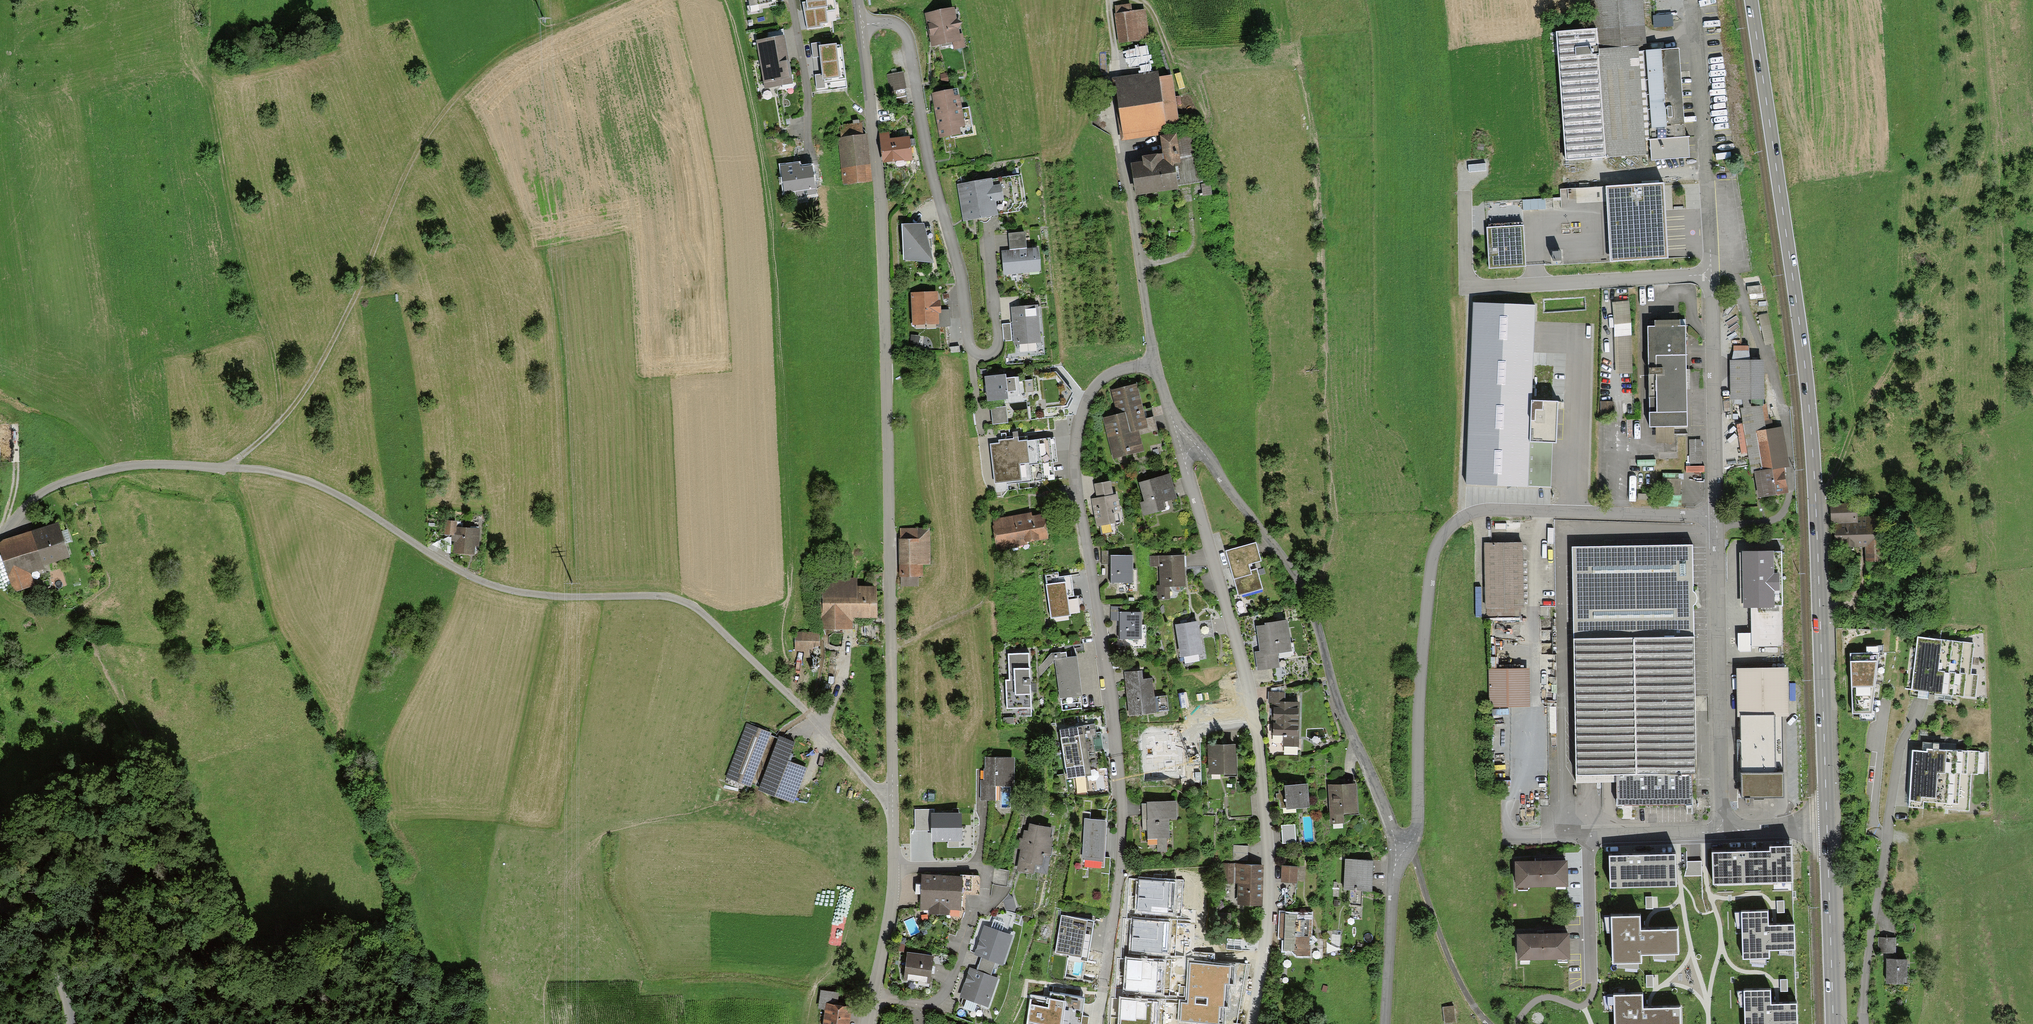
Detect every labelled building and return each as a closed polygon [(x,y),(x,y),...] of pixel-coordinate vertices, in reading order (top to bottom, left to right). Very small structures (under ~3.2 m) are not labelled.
[(750,5),(747,6),(749,14),(760,11),(762,8),(777,5),(776,2),(778,2),(777,0),(749,0),(750,5)] [(802,3),(808,29),(822,27),(822,24),(827,23),(826,11),(835,11),(834,0),(807,0),(807,2),(802,3)] [(1687,155),(1678,50),(1645,53),(1640,0),(1593,0),(1596,31),(1556,34),(1567,159),(1649,152),(1650,159),(1687,155)] [(925,14),(932,46),(941,44),(941,47),(952,44),(953,49),(966,46),(963,33),(960,33),(959,29),(963,22),(957,19),(955,7),(925,14)] [(1116,10),(1120,41),(1145,38),(1141,7),(1116,10)] [(757,39),(765,86),(791,82),(783,34),(757,39)] [(811,43),(813,57),(820,56),(822,74),(815,75),(817,92),(846,88),(841,43),(820,45),(819,43),(811,43)] [(892,97),(906,95),(902,72),(889,74),(892,97)] [(1112,79),(1121,142),(1167,135),(1167,132),(1180,131),(1172,78),(1159,79),(1159,73),(1112,79)] [(947,74),(940,75),(942,85),(949,83),(947,74)] [(932,94),(941,137),(951,135),(952,137),(974,133),(969,107),(962,108),(958,89),(932,94)] [(844,185),(872,181),(867,135),(862,135),(861,123),(840,125),(841,136),(838,136),(844,185)] [(880,135),(883,162),(911,159),(909,136),(890,138),(889,134),(880,135)] [(1130,167),(1135,199),(1178,193),(1174,167),(1180,166),(1179,156),(1176,137),(1160,139),(1163,157),(1142,160),(1143,165),(1130,167)] [(785,192),(796,190),(797,197),(817,194),(812,164),(801,165),(800,162),(781,165),(785,192)] [(1486,163),(1469,164),(1469,172),(1486,171),(1486,163)] [(958,184),(964,220),(998,214),(1019,211),(1019,208),(1021,207),(1022,206),(1023,203),(1023,202),(1025,202),(1022,174),(958,184)] [(1662,186),(1608,189),(1612,260),(1667,257),(1662,186)] [(902,224),(903,260),(933,263),(931,227),(926,227),(924,223),(902,224)] [(1522,227),(1488,229),(1491,267),(1524,265),(1522,227)] [(1009,234),(1011,250),(1026,248),(1025,232),(1009,234)] [(1001,250),(1003,274),(1040,272),(1038,247),(1026,248),(1011,250),(1001,250)] [(1561,251),(1552,251),(1553,261),(1562,260),(1561,251)] [(911,293),(912,325),(938,324),(940,324),(939,313),(942,313),(942,310),(941,301),(938,301),(938,292),(911,293)] [(1629,301),(1612,303),(1614,325),(1616,372),(1632,372),(1631,323),(1629,301)] [(1534,306),(1473,303),(1467,484),(1528,486),(1531,400),(1534,306)] [(1012,307),(1015,344),(1041,342),(1038,305),(1012,307)] [(940,324),(938,324),(938,327),(950,326),(949,310),(942,310),(942,313),(939,313),(940,324)] [(1759,316),(1766,346),(1776,344),(1769,314),(1759,316)] [(1650,426),(1687,425),(1686,320),(1654,320),(1654,326),(1648,326),(1650,426)] [(1010,323),(1002,324),(1004,341),(1012,340),(1010,323)] [(1765,399),(1763,361),(1730,362),(1731,400),(1765,399)] [(1055,371),(1039,373),(1044,409),(1066,406),(1073,392),(1055,371)] [(985,376),(988,400),(1009,398),(1009,395),(1021,393),(1019,376),(1007,377),(1007,374),(985,376)] [(1104,416),(1114,456),(1140,450),(1133,425),(1143,422),(1133,383),(1112,388),(1119,412),(1104,416)] [(1557,442),(1558,401),(1531,400),(1530,441),(1552,442),(1557,442)] [(1602,419),(1614,418),(1614,404),(1602,405),(1602,419)] [(1759,497),(1788,492),(1785,467),(1788,466),(1782,426),(1773,428),(1772,419),(1769,420),(1766,405),(1742,409),(1744,424),(1748,452),(1752,472),(1755,472),(1759,497)] [(991,409),(992,426),(1008,424),(1007,407),(991,409)] [(1748,452),(1744,424),(1736,425),(1741,454),(1748,452)] [(991,445),(995,484),(1054,477),(1052,461),(1056,460),(1054,437),(1029,440),(1028,436),(1020,437),(1019,432),(1012,432),(1013,439),(999,440),(1000,444),(991,445)] [(1689,475),(1705,475),(1705,467),(1704,467),(1703,440),(1688,441),(1689,475)] [(1552,442),(1530,441),(1528,486),(1551,486),(1552,442)] [(1136,479),(1144,511),(1174,504),(1166,472),(1136,479)] [(1097,522),(1120,518),(1115,491),(1109,492),(1107,478),(1096,480),(1098,493),(1092,494),(1097,522)] [(1854,506),(1831,506),(1832,544),(1866,543),(1866,559),(1880,558),(1878,517),(1854,518),(1854,506)] [(993,525),(997,549),(1027,544),(1026,541),(1048,537),(1044,514),(1033,516),(1032,512),(993,519),(994,525),(993,525)] [(480,530),(458,529),(458,522),(444,521),(444,536),(452,536),(451,542),(455,542),(454,555),(474,555),(475,548),(479,548),(480,530)] [(930,524),(900,527),(899,574),(901,574),(901,585),(919,584),(919,573),(924,573),(923,561),(930,561),(930,524)] [(0,546),(0,553),(11,584),(31,577),(29,570),(70,555),(58,525),(0,546)] [(1226,551),(1239,595),(1262,588),(1257,569),(1251,570),(1249,564),(1261,561),(1256,542),(1226,551)] [(1484,616),(1524,615),(1523,542),(1483,542),(1484,616)] [(1695,773),(1692,544),(1574,546),(1578,775),(1617,774),(1618,805),(1690,804),(1690,773),(1695,773)] [(1779,605),(1783,605),(1782,551),(1742,552),(1743,608),(1751,608),(1759,608),(1759,611),(1779,611),(1779,605)] [(1131,553),(1109,553),(1110,590),(1131,589),(1131,553)] [(1184,586),(1183,555),(1150,556),(1150,567),(1159,566),(1160,585),(1158,585),(1158,597),(1170,597),(1169,587),(1184,586)] [(822,621),(822,626),(852,625),(852,614),(878,613),(877,582),(857,583),(857,575),(843,575),(843,571),(821,572),(821,584),(814,585),(815,621),(822,621)] [(1073,596),(1071,575),(1059,577),(1058,571),(1046,573),(1047,585),(1046,585),(1050,619),(1070,616),(1068,597),(1073,596)] [(1751,647),(1783,647),(1783,605),(1779,605),(1779,611),(1759,611),(1759,608),(1751,608),(1751,647)] [(1141,609),(1119,609),(1119,646),(1141,645),(1141,609)] [(1265,625),(1255,626),(1259,653),(1255,653),(1257,669),(1280,666),(1278,653),(1292,651),(1287,620),(1265,623),(1265,625)] [(1181,658),(1202,654),(1197,621),(1175,625),(1181,658)] [(804,656),(813,656),(813,642),(820,642),(820,630),(795,630),(795,649),(804,649),(804,656)] [(1933,693),(1974,698),(1979,647),(1914,640),(1908,698),(1932,700),(1933,693)] [(1852,712),(1874,712),(1881,651),(1849,652),(1852,712)] [(1051,654),(1039,668),(1039,677),(1054,660),(1067,658),(1066,652),(1051,654)] [(1031,708),(1029,654),(1009,655),(1010,680),(1005,680),(1006,709),(1031,708)] [(1083,697),(1078,657),(1067,658),(1054,660),(1061,710),(1081,708),(1080,697),(1083,697)] [(1743,798),(1781,797),(1781,715),(1789,715),(1788,667),(1738,668),(1738,716),(1742,716),(1743,798)] [(1126,669),(1130,713),(1152,711),(1149,674),(1139,675),(1138,668),(1126,669)] [(1490,706),(1529,705),(1528,668),(1489,670),(1490,706)] [(1284,745),(1299,746),(1299,702),(1285,702),(1285,692),(1271,692),(1268,692),(1268,702),(1273,702),(1272,734),(1284,734),(1284,745)] [(747,721),(726,776),(751,785),(772,731),(747,721)] [(1101,732),(1095,732),(1094,723),(1059,729),(1067,779),(1093,776),(1091,763),(1098,762),(1096,752),(1104,751),(1101,732)] [(779,733),(758,788),(794,802),(808,765),(787,757),(794,739),(779,733)] [(1146,734),(1147,769),(1156,769),(1156,764),(1171,764),(1171,734),(1146,734)] [(1910,742),(1908,807),(1987,811),(1986,749),(1910,742)] [(1209,774),(1237,773),(1236,744),(1208,745),(1209,774)] [(980,781),(980,799),(996,800),(996,784),(1015,784),(1015,758),(986,758),(985,769),(984,769),(984,781),(980,781)] [(1279,797),(1280,807),(1286,807),(1287,809),(1309,807),(1307,784),(1285,786),(1285,788),(1278,788),(1279,797)] [(1344,814),(1359,814),(1357,784),(1328,785),(1330,823),(1344,822),(1344,814)] [(1173,799),(1143,800),(1145,837),(1155,836),(1155,849),(1166,848),(1165,835),(1168,835),(1167,814),(1174,813),(1173,799)] [(931,813),(934,813),(934,810),(915,810),(915,831),(931,831),(931,813)] [(931,831),(932,842),(948,842),(959,841),(962,841),(961,813),(934,813),(931,813),(931,831)] [(1104,820),(1084,820),(1083,858),(1102,858),(1104,820)] [(1051,828),(1030,824),(1028,832),(1024,831),(1023,839),(1020,838),(1017,849),(1022,849),(1017,870),(1033,873),(1033,871),(1046,874),(1053,838),(1050,837),(1051,828)] [(1282,844),(1296,843),(1295,824),(1281,825),(1282,844)] [(1249,846),(1233,845),(1233,860),(1248,861),(1249,846)] [(1793,882),(1792,846),(1770,847),(1770,851),(1712,853),(1713,885),(1793,882)] [(1610,856),(1610,887),(1677,886),(1676,855),(1610,856)] [(1361,891),(1372,891),(1373,860),(1344,859),(1343,890),(1351,891),(1351,906),(1361,906),(1361,891)] [(1514,862),(1515,887),(1568,886),(1568,861),(1514,862)] [(1702,862),(1687,862),(1687,868),(1684,876),(1702,875),(1702,862)] [(1236,905),(1261,905),(1262,865),(1223,864),(1223,883),(1237,883),(1236,905)] [(1281,882),(1297,883),(1298,867),(1282,866),(1281,882)] [(959,877),(921,876),(920,910),(929,910),(928,915),(962,916),(963,893),(973,893),(974,874),(960,874),(959,877)] [(1182,881),(1139,878),(1136,912),(1180,916),(1182,881)] [(1793,923),(1768,924),(1768,910),(1741,910),(1742,958),(1769,957),(1769,949),(1794,948),(1793,923)] [(1312,937),(1312,913),(1280,912),(1279,939),(1285,939),(1285,950),(1291,950),(1297,956),(1310,956),(1310,945),(1313,941),(1312,937)] [(1054,954),(1084,959),(1090,917),(1060,913),(1054,954)] [(1640,916),(1612,917),(1613,964),(1617,964),(1638,963),(1642,963),(1642,955),(1653,955),(1674,955),(1678,954),(1678,929),(1641,930),(1640,916)] [(1176,921),(1132,918),(1130,953),(1174,956),(1176,921)] [(984,927),(974,955),(982,957),(995,962),(1003,965),(1013,936),(984,927)] [(1887,981),(1903,981),(1903,953),(1892,953),(1891,933),(1878,934),(1878,951),(1886,951),(1887,981)] [(1517,935),(1518,961),(1570,960),(1569,934),(1517,935)] [(908,954),(904,979),(929,982),(932,957),(908,954)] [(995,962),(982,957),(977,971),(990,975),(995,962)] [(1171,960),(1125,958),(1123,992),(1169,995),(1171,960)] [(1179,999),(1178,1021),(1222,1023),(1223,1006),(1228,1007),(1230,984),(1233,984),(1235,964),(1188,961),(1185,1000),(1179,999)] [(977,971),(970,968),(959,997),(988,1007),(998,979),(990,975),(977,971)] [(818,1006),(825,1007),(826,1000),(844,1002),(844,999),(838,998),(839,989),(820,987),(818,1006)] [(1771,1002),(1770,988),(1744,989),(1745,1023),(1797,1023),(1796,1001),(1771,1002)] [(1031,1005),(1029,1023),(1080,1023),(1084,997),(1051,993),(1049,1007),(1031,1005)] [(1613,995),(1615,1023),(1680,1023),(1679,1007),(1643,1009),(1642,994),(1613,995)] [(1120,997),(1118,1023),(1159,1023),(1160,1000),(1120,997)] [(852,1003),(844,1002),(826,1000),(825,1007),(823,1023),(849,1023),(852,1003)] [(1443,1023),(1453,1022),(1451,1005),(1441,1006),(1443,1023)]
